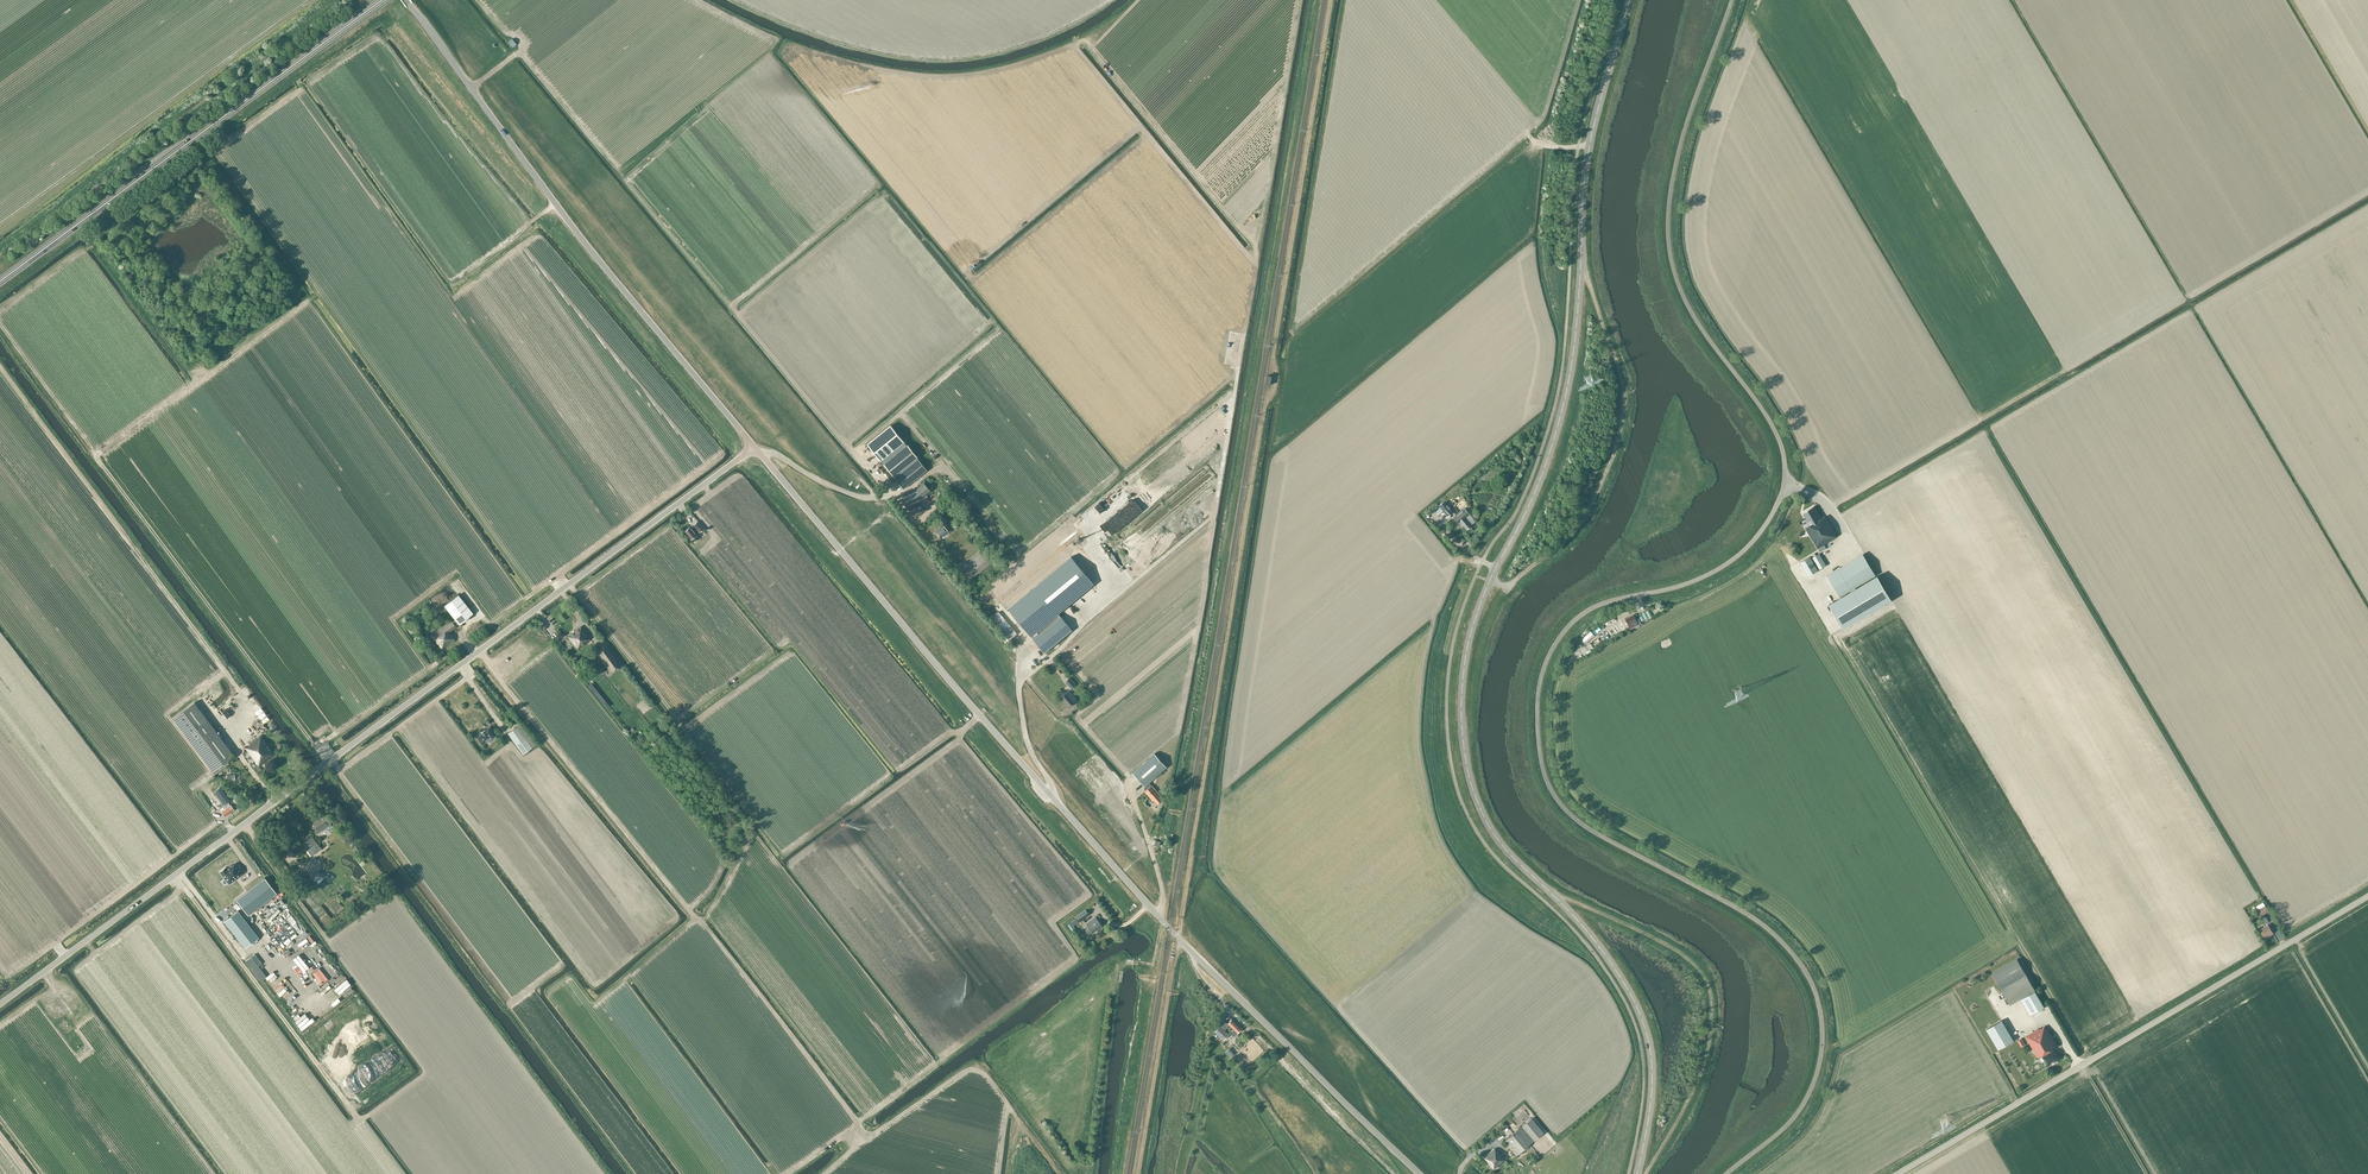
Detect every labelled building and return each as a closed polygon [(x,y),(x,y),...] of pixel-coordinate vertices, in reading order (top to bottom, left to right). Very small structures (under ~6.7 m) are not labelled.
[(517,44),(512,39),(508,41),(513,47),(517,44)] [(891,425),(868,444),(884,464),(892,457),(907,445),(891,425)] [(927,470),(918,458),(917,457),(918,457),(908,444),(907,445),(892,457),(884,464),(895,478),(904,489),(927,470)] [(931,491),(924,482),(923,482),(901,500),(916,518),(925,510),(918,502),(932,492),(931,491)] [(1448,516),(1454,511),(1445,501),(1439,506),(1448,516)] [(1837,536),(1826,516),(1822,519),(1813,506),(1803,513),(1810,525),(1806,528),(1820,552),(1826,548),(1824,545),(1833,539),(1832,539),(1837,536)] [(1466,518),(1470,514),(1464,508),(1454,517),(1459,523),(1458,523),(1461,526),(1463,524),(1467,529),(1472,525),(1466,518)] [(694,525),(691,528),(690,527),(685,531),(691,539),(699,532),(700,532),(704,528),(698,521),(693,525),(694,525)] [(944,525),(944,524),(935,531),(936,532),(935,533),(937,536),(938,535),(941,538),(945,535),(946,536),(950,533),(950,532),(952,531),(946,523),(944,525)] [(1811,541),(1806,544),(1809,551),(1814,548),(1812,545),(1813,544),(1811,541)] [(1819,569),(1826,565),(1819,553),(1812,558),(1819,569)] [(1876,575),(1863,554),(1827,575),(1840,597),(1876,575)] [(1071,556),(1008,609),(1033,639),(1060,616),(1058,614),(1094,584),(1071,556)] [(1809,576),(1818,570),(1810,556),(1800,562),(1809,576)] [(1878,576),(1829,604),(1842,628),(1843,628),(1891,600),(1878,576)] [(473,613),(458,594),(444,606),(455,619),(452,622),(455,626),(458,623),(459,624),(473,613)] [(1009,640),(1017,634),(998,612),(991,619),(1009,640)] [(550,617),(557,623),(560,620),(554,614),(550,617)] [(1625,619),(1630,629),(1641,623),(1637,615),(1634,616),(1633,615),(1625,619)] [(1060,616),(1033,639),(1045,653),(1073,630),(1061,616),(1060,616)] [(453,635),(451,632),(456,627),(455,626),(452,622),(451,620),(436,632),(433,629),(430,631),(432,634),(431,636),(442,649),(454,639),(452,636),(453,635)] [(587,643),(586,642),(590,639),(581,626),(568,637),(578,649),(587,643)] [(1590,631),(1583,638),(1587,642),(1594,635),(1590,631)] [(620,665),(606,646),(598,651),(596,653),(610,672),(620,665)] [(1016,659),(1013,654),(1008,657),(1010,662),(1016,659)] [(1070,678),(1065,682),(1069,686),(1071,689),(1076,685),(1070,678)] [(1077,700),(1069,690),(1061,697),(1070,707),(1077,700)] [(173,719),(192,744),(212,771),(234,755),(195,702),(173,719)] [(536,745),(522,723),(517,726),(508,733),(523,754),(532,748),(536,745)] [(476,736),(482,745),(489,740),(490,742),(496,738),(495,736),(496,735),(490,726),(485,730),(484,730),(485,731),(482,732),(481,732),(482,732),(476,736)] [(650,734),(646,738),(653,746),(657,743),(650,734)] [(257,738),(245,748),(258,766),(275,754),(261,735),(257,739),(257,738)] [(1133,773),(1145,786),(1149,783),(1167,767),(1156,754),(1133,773)] [(1149,783),(1145,786),(1145,787),(1146,788),(1147,790),(1145,792),(1153,801),(1154,800),(1158,805),(1164,800),(1152,786),(1150,784),(1151,784),(1149,783)] [(237,792),(233,795),(241,805),(244,802),(237,792)] [(226,808),(221,811),(225,816),(234,810),(231,805),(230,806),(229,804),(225,806),(226,808)] [(314,817),(309,821),(318,834),(324,829),(326,833),(333,828),(331,824),(325,815),(322,812),(314,817)] [(310,857),(321,848),(311,834),(304,839),(310,848),(306,851),(310,857)] [(226,866),(220,871),(230,883),(243,873),(235,862),(231,865),(231,864),(227,867),(226,866)] [(322,867),(318,872),(324,878),(325,878),(326,879),(330,875),(329,873),(329,874),(322,867)] [(237,900),(248,915),(277,893),(265,878),(237,900)] [(272,911),(279,905),(274,900),(267,906),(272,911)] [(2268,911),(2265,905),(2264,903),(2258,907),(2257,908),(2261,915),(2268,911)] [(1085,909),(1076,916),(1080,922),(1089,915),(1085,909)] [(246,948),(259,937),(238,910),(224,921),(246,948)] [(1094,932),(1095,933),(1097,931),(1097,930),(1102,926),(1096,917),(1086,923),(1089,927),(1085,930),(1088,934),(1092,931),(1093,933),(1094,932)] [(2273,933),(2268,924),(2260,929),(2265,938),(2273,933)] [(251,957),(245,961),(261,981),(266,976),(251,957)] [(294,968),(300,962),(295,957),(289,963),(294,968)] [(2035,990),(2026,975),(2017,959),(1991,973),(2010,1005),(2025,996),(2025,997),(2021,1000),(2030,1015),(2044,1007),(2035,991),(2031,994),(2030,993),(2035,990)] [(310,979),(307,975),(308,974),(304,970),(300,973),(302,975),(300,977),(306,983),(310,979)] [(324,985),(330,979),(325,974),(319,980),(324,985)] [(297,986),(290,991),(292,994),(299,990),(297,986)] [(1232,1019),(1228,1023),(1225,1021),(1215,1032),(1224,1040),(1229,1034),(1225,1030),(1229,1025),(1233,1029),(1230,1033),(1234,1036),(1237,1038),(1239,1035),(1238,1033),(1242,1029),(1232,1019)] [(2014,1041),(2001,1020),(1986,1029),(1998,1050),(2014,1041)] [(2048,1066),(2058,1060),(2053,1051),(2046,1056),(2044,1054),(2056,1047),(2044,1027),(2040,1030),(2039,1027),(2026,1036),(2038,1057),(2042,1055),(2048,1066)] [(1225,1052),(1230,1058),(1235,1055),(1230,1049),(1225,1052)] [(1522,1126),(1534,1141),(1544,1133),(1531,1118),(1522,1126)] [(1533,1141),(1522,1127),(1521,1126),(1504,1141),(1516,1156),(1533,1141)] [(1494,1169),(1505,1160),(1495,1148),(1483,1157),(1494,1169)]
